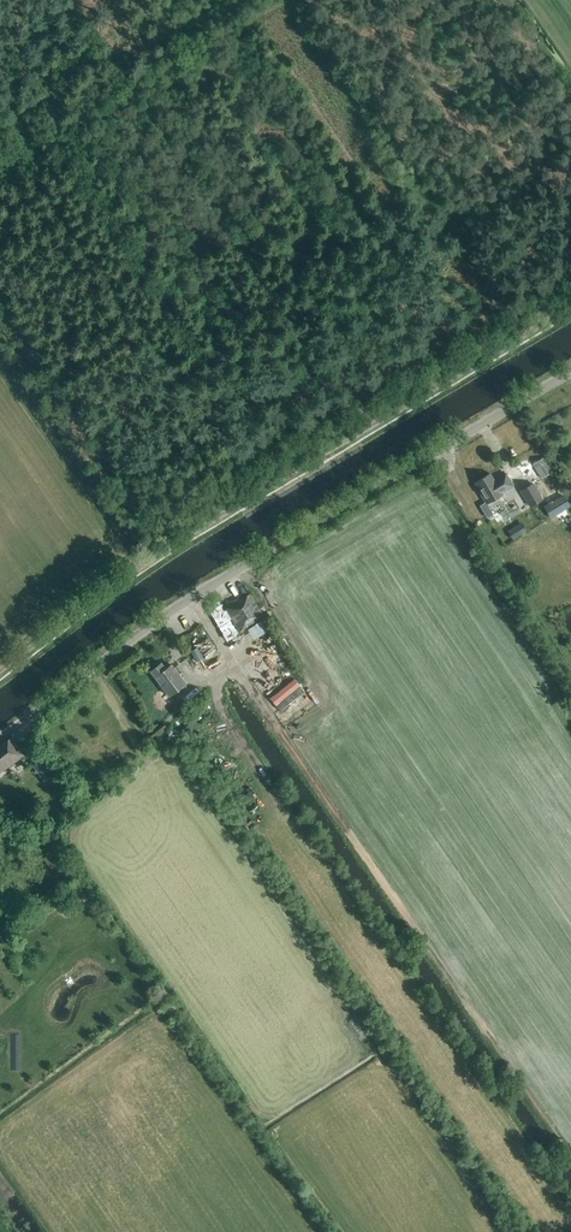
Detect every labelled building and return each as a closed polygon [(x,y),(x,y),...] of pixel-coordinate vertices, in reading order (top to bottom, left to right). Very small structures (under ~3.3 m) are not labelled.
[(542,478),(552,472),(544,458),(533,464),(542,478)] [(514,486),(506,472),(494,479),(490,473),(475,483),(479,489),(477,490),(486,504),(503,494),(503,493),(514,486)] [(530,507),(543,499),(534,483),(521,490),(530,507)] [(563,496),(544,507),(551,518),(570,507),(563,496)] [(513,538),(527,529),(524,523),(509,532),(513,538)] [(248,628),(264,618),(250,594),(225,610),(239,632),(247,627),(248,628)] [(195,659),(201,656),(196,646),(190,648),(195,659)] [(171,665),(166,669),(161,663),(150,671),(169,696),(186,683),(171,665)] [(280,711),(304,691),(295,679),(270,698),(280,711)] [(167,728),(162,722),(148,733),(153,739),(167,728)] [(24,756),(11,738),(0,746),(0,773),(24,756)] [(47,778),(54,773),(41,755),(34,760),(47,778)] [(67,914),(88,900),(82,891),(61,905),(67,914)]
